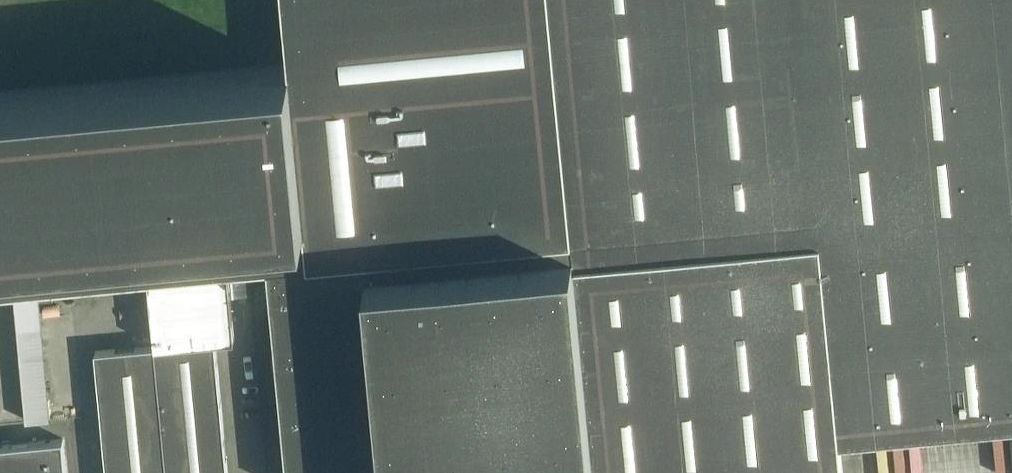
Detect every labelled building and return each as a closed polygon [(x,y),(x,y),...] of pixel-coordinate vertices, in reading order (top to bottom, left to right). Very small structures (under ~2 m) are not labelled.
[(149,275),(229,268),(268,264),(288,472),(843,472),(840,438),(1011,422),(1011,0),(283,0),(290,67),(0,94),(0,289),(149,275)] [(155,345),(95,350),(107,472),(228,472),(215,339),(235,337),(229,269),(149,276),(155,345)] [(63,438),(0,444),(0,472),(67,472),(63,438)]
